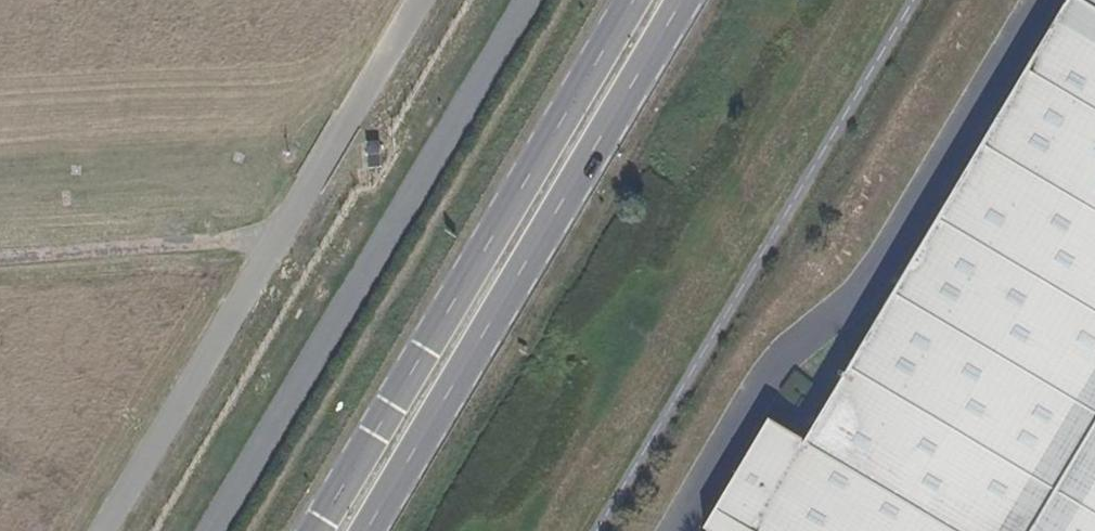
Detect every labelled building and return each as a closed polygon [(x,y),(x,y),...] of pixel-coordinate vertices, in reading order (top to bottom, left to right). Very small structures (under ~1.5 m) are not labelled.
[(707,509),(744,530),(1094,530),(1094,0),(1054,0),(793,435),(757,413),(692,522),(698,526),(707,509)]
